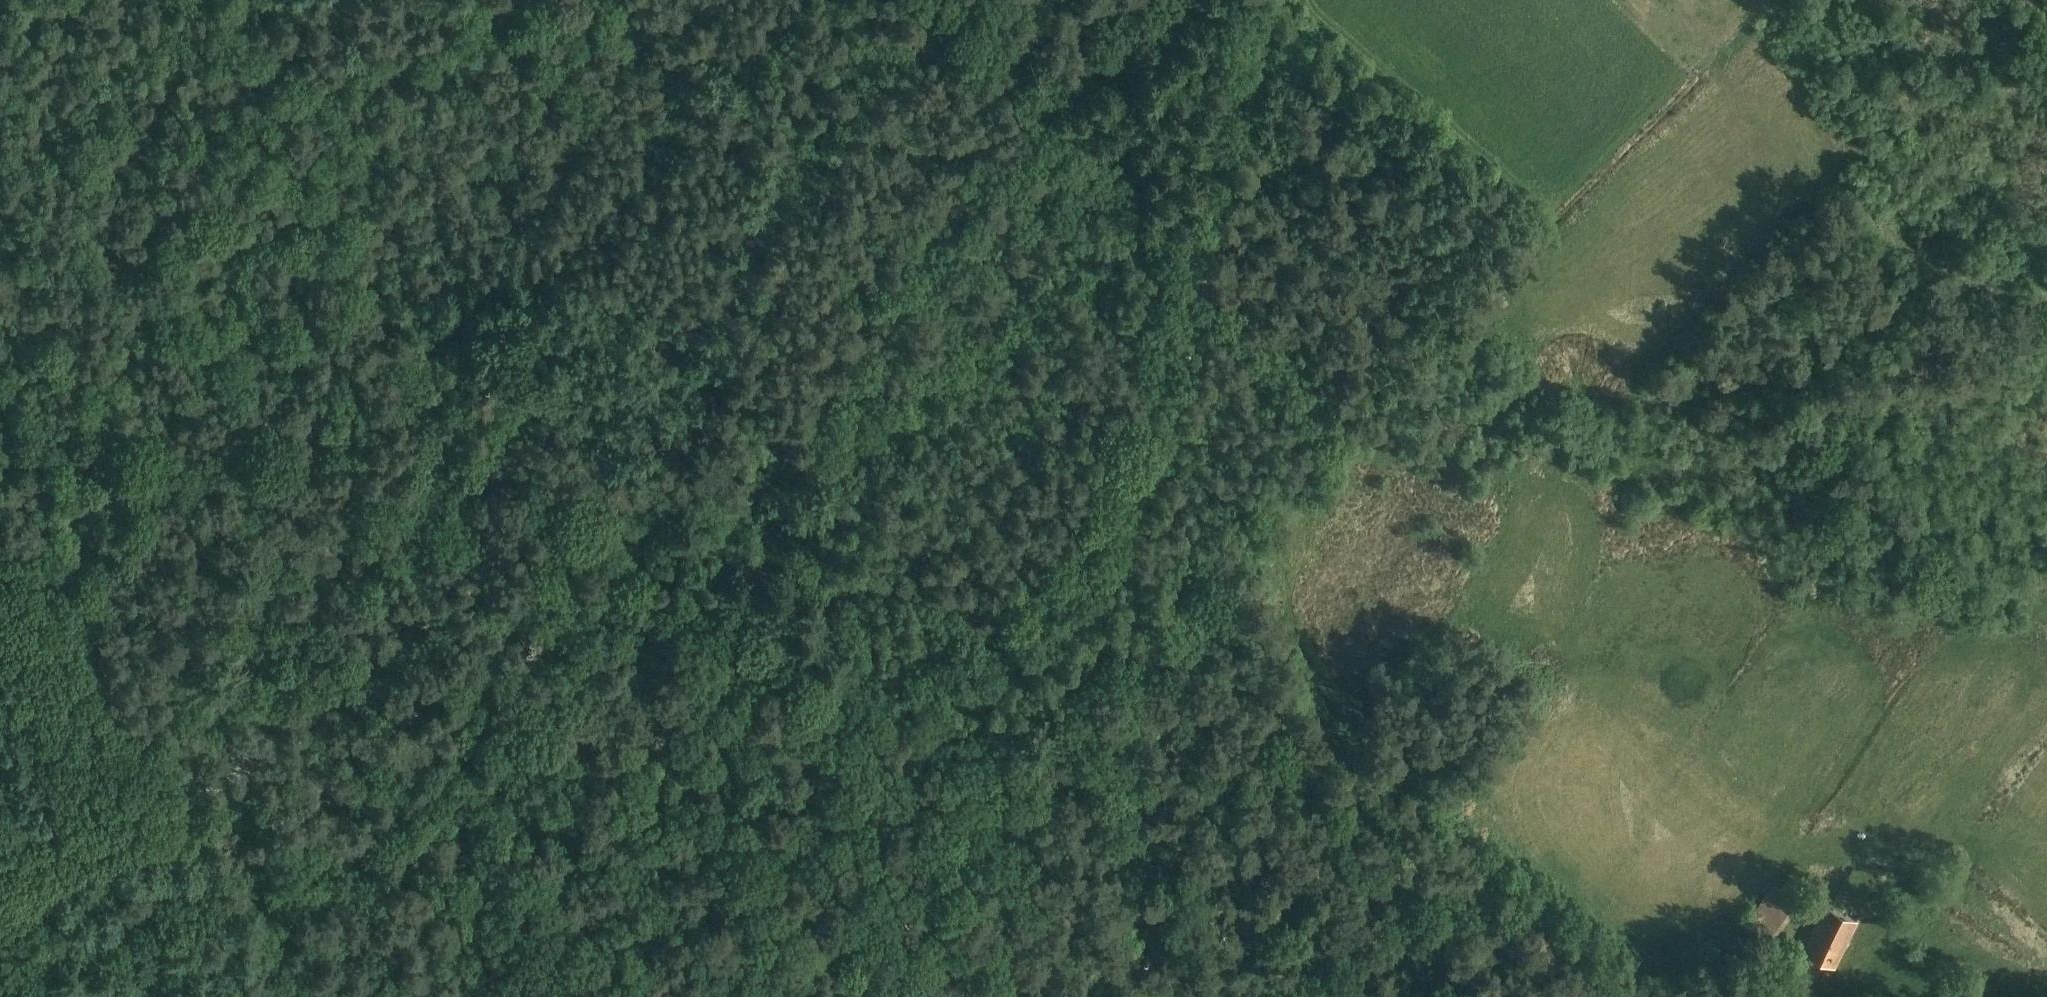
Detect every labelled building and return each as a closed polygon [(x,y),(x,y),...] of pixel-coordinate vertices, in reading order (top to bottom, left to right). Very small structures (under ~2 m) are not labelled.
[(1798,917),(1786,967),(1805,972),(1817,922),(1798,917)]
